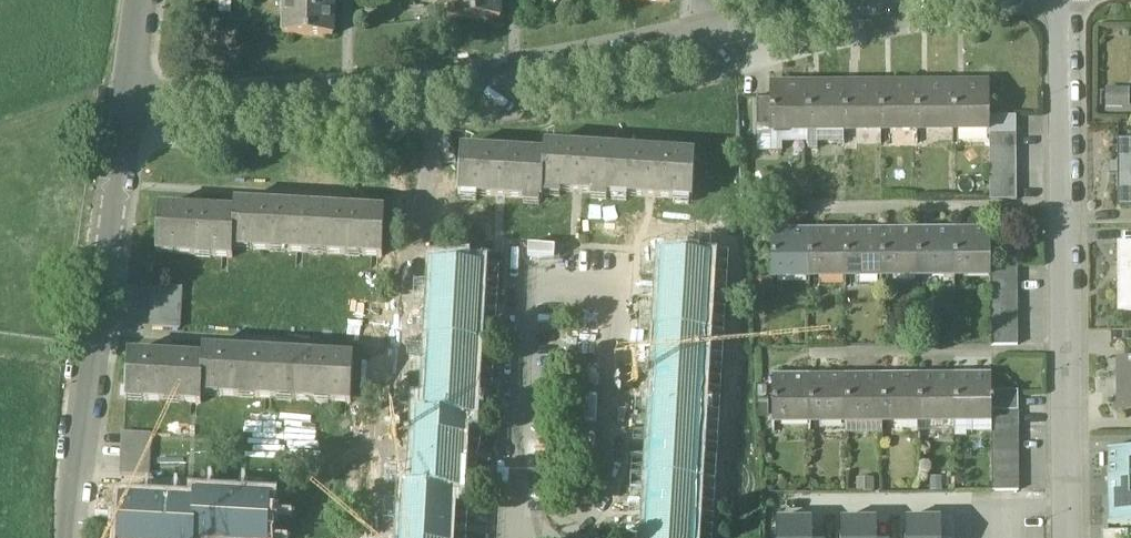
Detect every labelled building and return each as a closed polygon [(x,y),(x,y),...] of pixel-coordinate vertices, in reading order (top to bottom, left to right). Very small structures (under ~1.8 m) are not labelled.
[(286,37),(332,38),(333,0),(287,0),(286,37)] [(453,19),(498,21),(499,0),(454,0),(453,19)] [(916,85),(880,86),(880,126),(916,125),(916,85)] [(952,85),(916,85),(916,125),(952,125),(952,85)] [(989,117),(989,85),(952,85),(952,125),(989,125),(989,117)] [(807,126),(807,86),(770,87),(770,127),(807,126)] [(843,86),(807,86),(807,126),(844,126),(843,86)] [(880,86),(843,86),(844,126),(880,126),(880,86)] [(1129,107),(1129,88),(1107,88),(1106,106),(1129,107)] [(989,125),(990,135),(1016,135),(1015,117),(989,117),(989,125)] [(990,149),(1016,148),(1016,135),(990,135),(990,149)] [(1118,141),(1120,208),(1130,208),(1130,141),(1118,141)] [(612,151),(545,147),(544,156),(542,192),(609,196),(612,151)] [(990,162),(1016,162),(1016,148),(990,149),(990,162)] [(544,156),(462,151),(459,196),(541,200),(542,192),(544,156)] [(695,155),(612,151),(609,196),(692,201),(695,155)] [(990,175),(1016,175),(1016,162),(990,162),(990,175)] [(990,189),(1016,189),(1016,175),(990,175),(990,189)] [(990,202),(1016,202),(1016,189),(990,189),(990,202)] [(309,208),(235,204),(234,213),(233,250),(307,253),(309,208)] [(385,212),(309,208),(307,253),(383,257),(385,212)] [(234,213),(160,210),(157,255),(232,259),(233,250),(234,213)] [(917,272),(917,231),(881,232),(881,272),(917,272)] [(953,231),(917,231),(917,272),(953,271),(953,231)] [(990,231),(953,231),(953,271),(990,271),(990,268),(990,231)] [(808,272),(808,232),(771,232),(771,273),(808,272)] [(844,232),(808,232),(808,272),(845,272),(844,232)] [(881,232),(844,232),(845,272),(881,272),(881,232)] [(1119,245),(1120,312),(1130,312),(1130,245),(1119,245)] [(710,259),(663,257),(659,331),(705,334),(710,259)] [(481,268),(436,266),(431,341),(477,344),(481,268)] [(1017,282),(1017,268),(990,268),(990,271),(991,282),(1017,282)] [(1017,294),(1017,282),(991,282),(991,295),(1017,294)] [(182,289),(156,287),(154,328),(180,330),(182,289)] [(1017,294),(991,295),(991,308),(1018,307),(1017,294)] [(1018,307),(991,308),(991,320),(1018,320),(1018,307)] [(1018,320),(991,320),(991,333),(1018,333),(1018,320)] [(705,334),(659,331),(655,405),(701,408),(705,334)] [(1111,333),(1111,346),(1130,345),(1130,332),(1111,333)] [(1018,333),(991,333),(991,347),(1018,347),(1018,333)] [(477,344),(431,341),(427,415),(463,417),(472,418),(477,344)] [(278,355),(204,350),(203,359),(201,396),(276,400),(278,355)] [(203,359),(129,355),(127,401),(201,405),(201,396),(203,359)] [(354,360),(278,355),(276,400),(351,405),(354,360)] [(1124,362),(1120,366),(1120,406),(1124,410),(1130,410),(1130,362),(1124,362)] [(954,417),(954,376),(918,377),(918,423),(954,422),(954,417)] [(991,428),(991,414),(991,393),(991,376),(954,376),(954,417),(966,417),(966,433),(991,433),(991,428)] [(846,423),(845,377),(809,378),(810,424),(846,423)] [(882,423),(881,377),(845,377),(846,423),(882,423)] [(918,423),(918,377),(881,377),(882,423),(918,423)] [(810,424),(809,378),(772,378),(772,424),(810,424)] [(1018,393),(991,393),(991,414),(1019,414),(1018,393)] [(701,408),(655,405),(651,479),(697,482),(701,408)] [(1019,414),(991,414),(991,428),(1019,428),(1019,414)] [(427,415),(418,415),(414,488),(414,489),(450,491),(459,491),(463,417),(427,415)] [(1019,428),(991,428),(991,433),(992,441),(1019,441),(1019,428)] [(151,435),(125,434),(123,475),(149,477),(151,435)] [(1019,453),(1019,441),(992,441),(992,454),(1019,453)] [(1107,452),(1108,481),(1130,481),(1130,451),(1107,452)] [(1019,453),(992,454),(992,467),(1019,466),(1019,453)] [(1019,466),(992,467),(992,480),(1019,479),(1019,466)] [(651,479),(647,537),(694,537),(697,482),(651,479)] [(1019,479),(992,480),(992,493),(1019,493),(1019,479)] [(1108,481),(1108,527),(1130,527),(1130,481),(1108,481)] [(414,489),(414,488),(405,487),(402,537),(447,537),(450,491),(414,489)] [(196,497),(195,506),(194,537),(269,537),(270,501),(196,497)] [(121,502),(119,537),(194,537),(195,506),(121,502)] [(906,537),(942,537),(942,521),(906,521),(906,537)] [(777,537),(813,537),(813,522),(777,522),(777,537)] [(841,537),(877,537),(877,522),(841,522),(841,537)]
